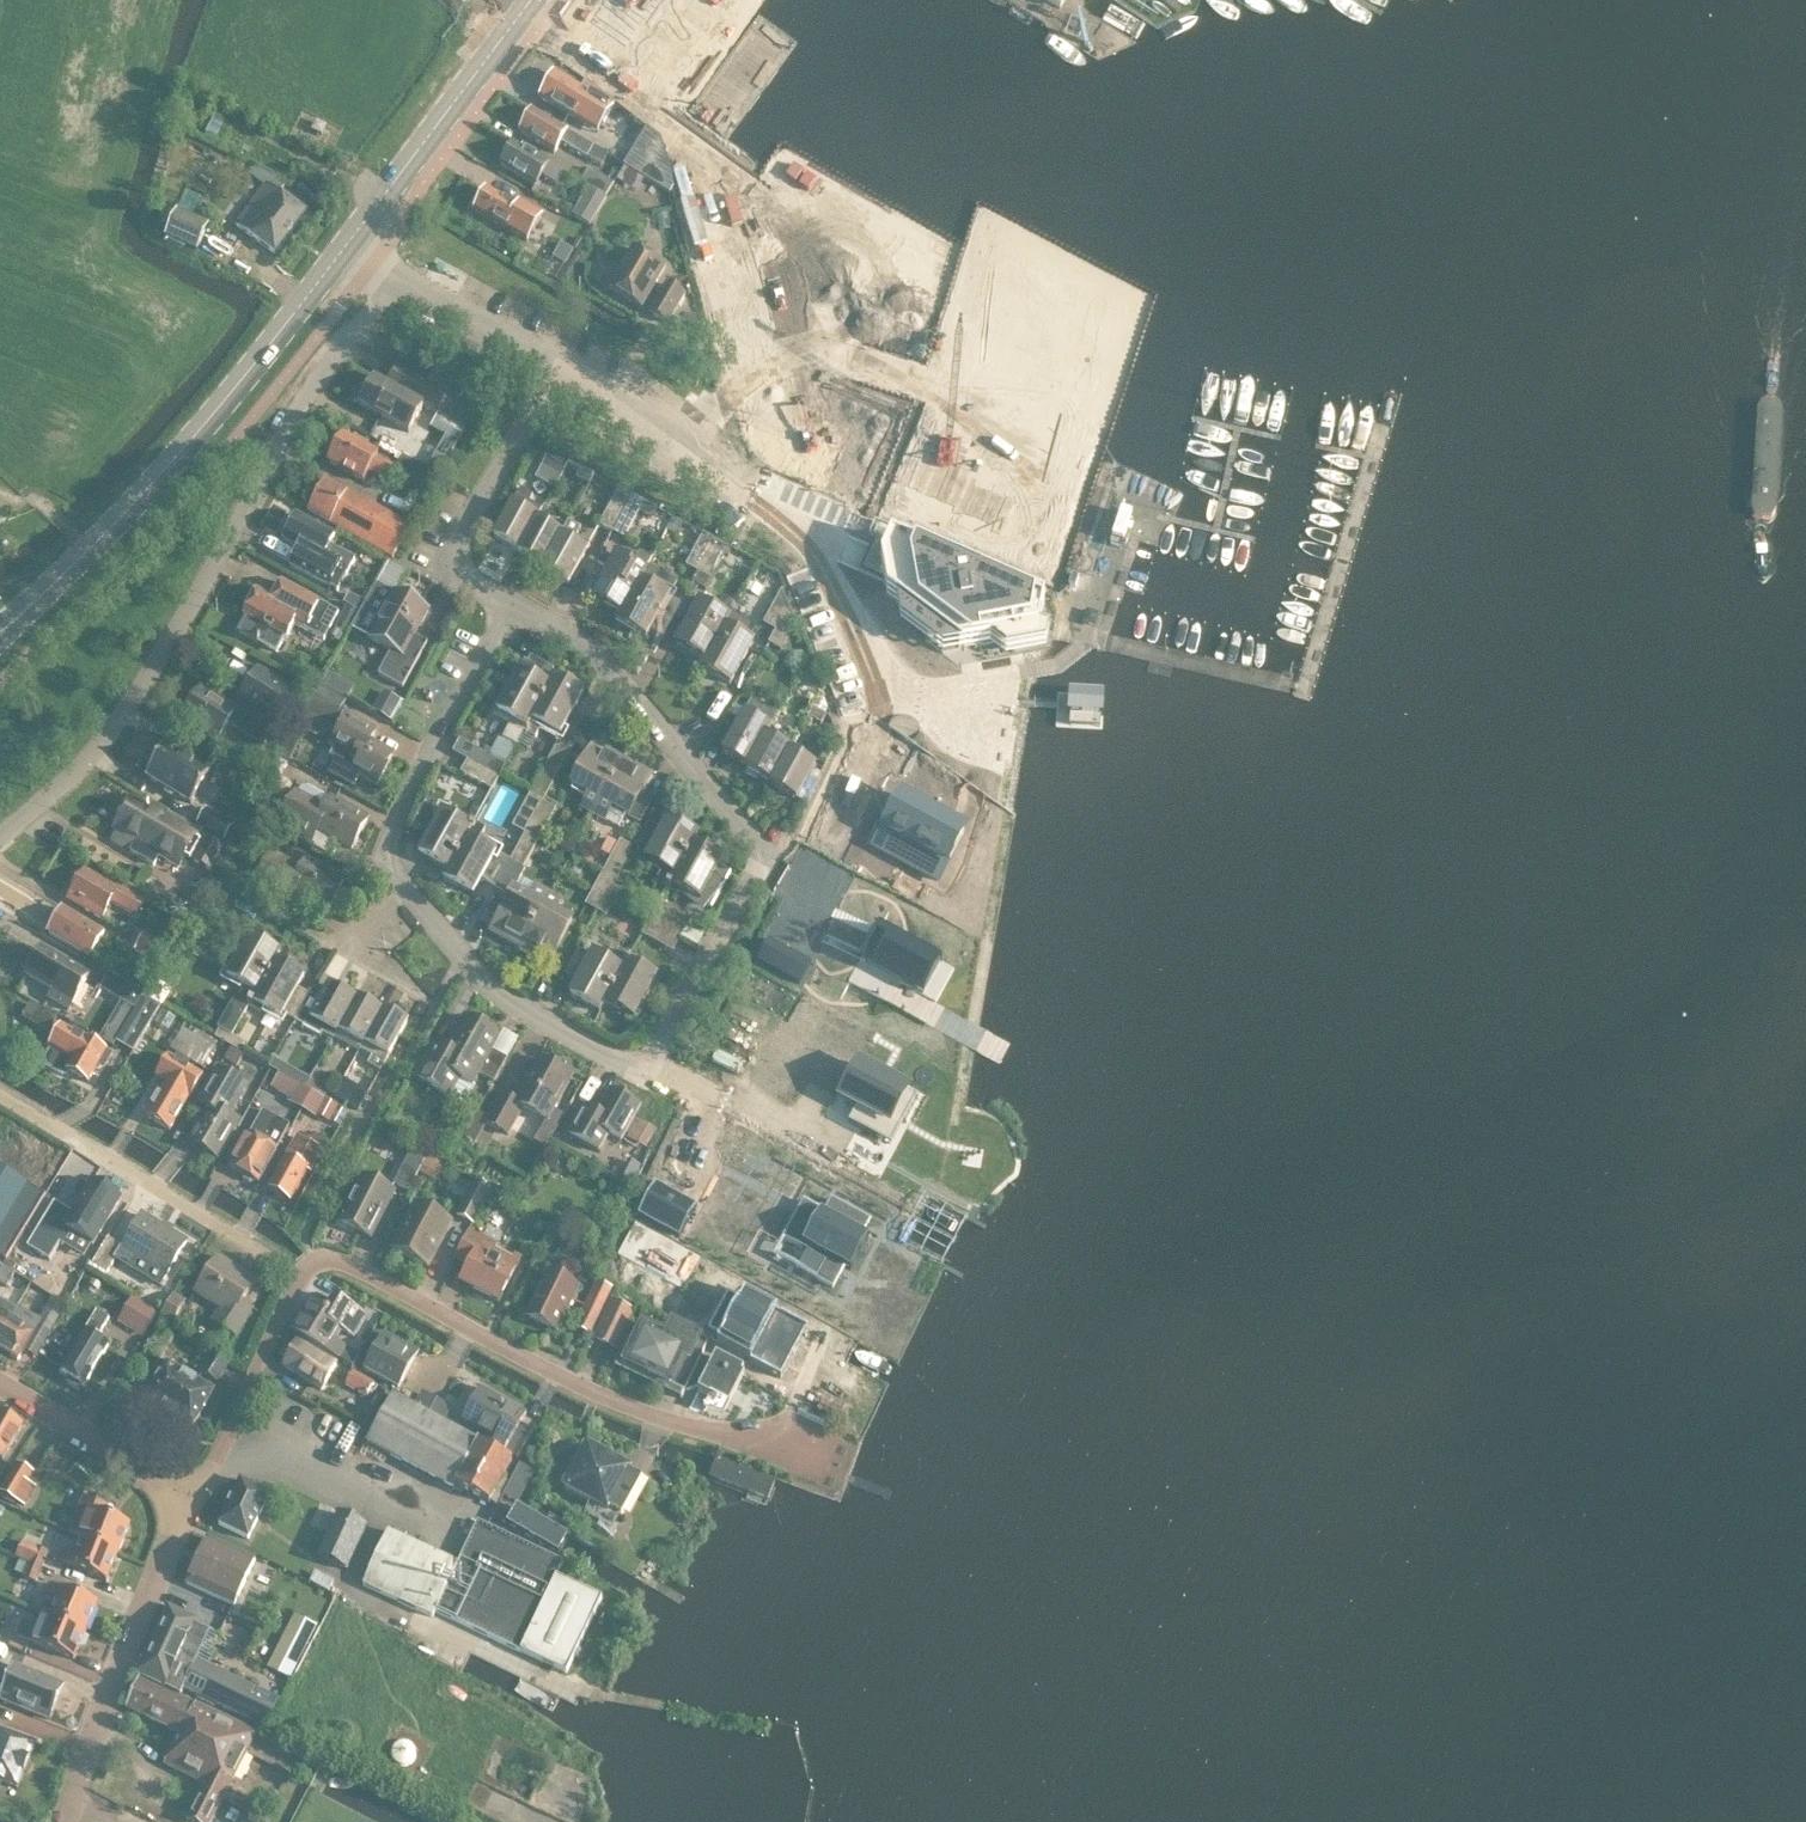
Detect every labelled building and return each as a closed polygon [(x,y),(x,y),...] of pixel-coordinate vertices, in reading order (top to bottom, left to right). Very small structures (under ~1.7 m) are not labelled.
[(574,44),(663,109),(704,53),(632,0),(606,0),(574,44)] [(715,37),(742,0),(665,0),(715,37)] [(1061,9),(1066,0),(1047,0),(1061,9)] [(605,119),(608,114),(615,102),(585,79),(581,87),(555,72),(541,97),(576,117),(582,106),(605,119)] [(523,115),(520,120),(520,125),(523,129),(522,131),(555,150),(560,141),(586,157),(592,146),(533,111),(532,113),(527,113),(523,115)] [(318,121),(313,130),(323,134),(327,125),(318,121)] [(648,127),(646,130),(625,165),(671,194),(673,191),(674,188),(672,168),(661,138),(648,127)] [(666,132),(661,138),(672,168),(673,179),(683,176),(684,182),(690,181),(687,167),(696,165),(693,152),(666,132)] [(514,143),(502,165),(537,186),(543,175),(563,186),(569,175),(514,143)] [(592,146),(586,157),(600,166),(606,155),(592,146)] [(785,160),(746,228),(826,273),(864,205),(785,160)] [(696,165),(687,167),(690,181),(699,178),(696,165)] [(589,168),(582,181),(590,185),(605,195),(613,182),(589,168)] [(674,188),(673,191),(685,189),(684,182),(683,176),(673,179),(674,188)] [(281,192),(265,182),(234,224),(251,235),(274,255),(307,211),(281,192)] [(701,184),(691,186),(695,200),(704,198),(701,184)] [(590,185),(572,214),(590,224),(597,212),(606,195),(605,195),(590,185)] [(475,210),(520,237),(528,241),(543,216),(521,203),(519,207),(488,189),(475,210)] [(673,191),(671,194),(672,201),(687,198),(685,189),(673,191)] [(687,198),(672,201),(674,209),(689,207),(687,198)] [(704,198),(695,200),(698,213),(707,211),(704,198)] [(689,207),(674,209),(676,218),(690,216),(689,207)] [(197,252),(209,224),(176,209),(164,237),(197,252)] [(916,413),(915,416),(917,417),(885,489),(884,488),(872,515),(996,570),(1053,585),(1144,297),(1125,286),(1118,306),(1124,308),(1099,386),(1094,384),(1088,404),(975,343),(982,321),(977,320),(1001,243),(1006,245),(1012,225),(980,209),(916,413)] [(707,211),(698,213),(701,227),(711,225),(707,211)] [(690,216),(676,218),(677,227),(692,225),(690,216)] [(692,225),(677,227),(679,236),(693,234),(692,225)] [(711,225),(701,227),(704,240),(714,238),(711,225)] [(869,225),(831,294),(910,338),(948,270),(869,225)] [(693,234),(679,236),(681,245),(695,243),(693,234)] [(714,238),(704,240),(706,247),(707,253),(707,254),(717,251),(714,238)] [(695,243),(681,245),(682,255),(697,252),(695,243)] [(573,251),(560,244),(552,259),(565,266),(573,251)] [(667,267),(634,248),(610,289),(642,309),(667,267)] [(707,253),(703,255),(705,264),(719,260),(717,251),(707,254),(707,253)] [(697,252),(682,255),(684,264),(698,261),(697,252)] [(719,260),(705,264),(707,273),(721,269),(719,260)] [(698,261),(684,264),(686,272),(700,270),(698,261)] [(721,269),(707,273),(709,282),(724,278),(721,269)] [(700,270),(686,272),(687,281),(702,279),(700,270)] [(724,278),(709,282),(711,290),(726,287),(724,278)] [(702,279),(687,281),(689,290),(703,288),(702,279)] [(669,324),(686,295),(667,284),(650,313),(669,324)] [(726,287),(711,290),(714,299),(728,296),(726,287)] [(703,288),(689,290),(691,301),(691,303),(705,298),(705,297),(703,288)] [(728,296),(714,299),(716,308),(730,305),(728,296)] [(705,298),(691,303),(694,312),(708,307),(705,298)] [(730,305),(716,308),(718,317),(732,314),(730,305)] [(708,307),(694,312),(695,313),(697,320),(711,316),(708,307)] [(695,313),(686,316),(690,332),(693,331),(700,329),(697,320),(695,313)] [(732,314),(718,317),(720,326),(734,323),(732,314)] [(711,316),(697,320),(700,329),(714,325),(711,316)] [(734,323),(720,326),(721,329),(724,339),(730,342),(736,328),(734,323)] [(714,325),(700,329),(702,338),(716,333),(714,325)] [(716,333),(702,338),(705,346),(719,342),(716,333)] [(719,342),(705,346),(706,350),(723,357),(727,348),(720,345),(719,342)] [(772,353),(740,428),(788,448),(785,455),(842,480),(846,472),(884,488),(885,489),(917,417),(915,416),(772,353)] [(386,384),(375,379),(359,406),(394,426),(408,433),(422,407),(436,414),(430,425),(454,439),(471,408),(396,366),(386,384)] [(927,497),(919,522),(1040,575),(1045,559),(1039,557),(1047,531),(1053,533),(1068,486),(1062,484),(1068,466),(953,415),(949,429),(945,428),(924,496),(927,497)] [(343,436),(328,463),(363,482),(369,471),(394,485),(401,472),(377,458),(378,455),(343,436)] [(437,452),(429,467),(439,473),(447,457),(437,452)] [(402,454),(395,466),(431,484),(437,472),(402,454)] [(547,458),(542,468),(560,478),(565,467),(547,458)] [(589,485),(595,475),(582,468),(577,478),(589,485)] [(324,480),(310,504),(330,516),(327,522),(392,558),(409,527),(324,480)] [(617,494),(600,525),(612,532),(630,501),(633,494),(620,487),(617,494)] [(520,551),(519,554),(538,518),(525,511),(534,496),(521,489),(494,537),(520,551)] [(630,501),(612,532),(625,539),(640,511),(645,501),(633,494),(630,501)] [(645,501),(640,511),(652,517),(657,508),(645,501)] [(1078,512),(1055,583),(1085,593),(1108,521),(1078,512)] [(540,515),(538,518),(519,554),(542,568),(561,534),(549,527),(552,522),(540,515)] [(336,591),(354,559),(329,546),(334,536),(297,516),(283,540),(297,548),(288,565),(336,591)] [(563,530),(561,534),(542,568),(543,568),(542,570),(569,584),(587,551),(573,543),(581,527),(569,521),(564,530),(563,530)] [(880,521),(858,570),(884,582),(886,593),(896,601),(910,611),(923,621),(927,643),(941,653),(958,650),(989,644),(1037,636),(1038,630),(1044,594),(1006,577),(987,580),(966,571),(963,558),(880,521)] [(686,565),(699,572),(716,540),(703,534),(686,565)] [(728,547),(716,540),(699,572),(711,579),(728,547)] [(615,555),(592,597),(621,613),(641,574),(646,565),(651,557),(640,552),(636,561),(636,560),(633,565),(615,555)] [(621,613),(617,621),(646,637),(650,630),(663,636),(681,603),(668,596),(676,581),(659,572),(646,565),(641,574),(621,613)] [(286,640),(294,625),(324,641),(338,614),(282,583),(273,600),(257,592),(253,599),(247,601),(247,600),(242,609),(243,609),(245,614),(243,617),(246,618),(238,633),(252,641),(252,642),(257,644),(258,644),(276,653),(284,639),(286,640)] [(776,631),(789,608),(782,590),(763,624),(776,631)] [(427,610),(394,592),(369,638),(391,650),(378,674),(402,688),(423,648),(410,641),(427,610)] [(705,659),(701,668),(731,613),(736,604),(725,598),(720,607),(717,612),(699,602),(676,644),(705,659)] [(346,606),(333,630),(339,633),(345,636),(358,612),(346,606)] [(789,608),(776,631),(769,644),(782,651),(796,624),(789,608)] [(701,668),(729,684),(752,642),(736,633),(743,620),(731,613),(701,668)] [(515,747),(523,733),(553,677),(550,675),(552,670),(530,658),(527,663),(524,661),(496,712),(514,722),(512,726),(509,727),(502,740),(515,747)] [(817,673),(814,672),(804,666),(800,675),(812,682),(817,673)] [(227,724),(262,745),(294,691),(258,670),(243,699),(236,710),(214,697),(213,700),(198,691),(183,717),(219,738),(227,724)] [(493,689),(498,679),(487,674),(482,684),(493,689)] [(553,677),(523,733),(535,739),(542,726),(560,736),(583,694),(553,677)] [(346,701),(319,687),(306,710),(334,725),(346,701)] [(1068,692),(1067,713),(1069,713),(1100,715),(1102,715),(1103,694),(1068,692)] [(399,700),(386,693),(376,711),(389,718),(399,700)] [(723,752),(748,766),(749,766),(767,734),(766,733),(768,728),(770,729),(779,714),(753,699),(750,704),(723,752)] [(822,724),(827,715),(814,708),(809,717),(822,724)] [(341,751),(329,772),(354,786),(360,776),(377,785),(394,756),(371,743),(376,734),(346,717),(330,746),(341,751)] [(791,748),(793,744),(797,737),(784,730),(781,735),(770,729),(768,728),(766,733),(767,734),(749,766),(748,766),(747,768),(772,782),(773,782),(791,748)] [(452,753),(467,761),(499,778),(505,765),(459,740),(452,753)] [(530,795),(543,802),(545,798),(546,799),(572,750),(558,743),(530,795)] [(209,771),(164,744),(145,776),(190,804),(209,771)] [(594,744),(571,787),(589,797),(582,809),(594,815),(623,760),(594,744)] [(771,784),(797,798),(816,765),(802,758),(806,751),(793,744),(791,748),(773,782),(772,782),(771,784)] [(272,772),(280,776),(287,764),(278,759),(271,771),(272,772)] [(653,776),(623,760),(594,815),(606,822),(612,810),(640,825),(652,803),(641,797),(653,776)] [(499,778),(467,761),(460,773),(492,790),(499,778)] [(253,810),(273,821),(292,783),(272,773),(253,810)] [(334,802),(328,813),(296,795),(280,823),(305,838),(313,823),(320,827),(318,831),(352,850),(368,821),(334,802)] [(513,827),(526,834),(528,831),(543,802),(530,795),(513,827)] [(884,827),(874,845),(937,879),(946,861),(964,829),(901,795),(892,811),(886,823),(884,827)] [(852,807),(830,796),(810,840),(832,850),(852,807)] [(427,798),(420,810),(433,817),(439,805),(427,798)] [(528,831),(540,838),(558,805),(546,799),(545,798),(543,802),(528,831)] [(117,827),(120,829),(113,841),(132,853),(136,846),(153,856),(161,843),(191,861),(200,845),(171,827),(167,823),(132,802),(117,827)] [(232,825),(206,809),(197,823),(224,839),(232,825)] [(442,811),(418,854),(447,871),(474,822),(462,816),(459,821),(442,811)] [(656,883),(667,889),(693,841),(697,833),(668,818),(660,833),(647,826),(635,848),(648,855),(646,860),(663,869),(656,883)] [(474,822),(447,871),(443,878),(473,894),(482,879),(497,887),(511,861),(478,842),(485,829),(474,822)] [(528,831),(526,834),(511,861),(497,887),(511,896),(491,933),(520,949),(551,895),(539,888),(532,900),(514,890),(525,870),(523,869),(540,838),(528,831)] [(195,863),(211,873),(224,851),(208,841),(195,863)] [(681,891),(713,908),(732,872),(720,865),(724,858),(693,841),(667,889),(679,895),(681,891)] [(603,873),(616,880),(633,849),(621,842),(603,873)] [(290,903),(296,893),(328,911),(344,882),(310,863),(304,874),(272,855),(255,883),(290,903)] [(202,895),(226,907),(240,880),(216,868),(202,895)] [(616,880),(603,873),(586,905),(598,911),(605,898),(612,886),(616,880)] [(72,888),(75,890),(70,898),(87,908),(85,911),(100,920),(110,903),(135,917),(144,902),(118,887),(115,891),(101,883),(100,885),(84,876),(82,879),(79,877),(72,888)] [(605,898),(615,904),(622,891),(612,886),(605,898)] [(563,901),(551,895),(520,949),(549,965),(572,923),(556,914),(563,901)] [(605,898),(598,911),(608,917),(615,904),(605,898)] [(171,916),(177,920),(184,918),(188,912),(186,904),(179,901),(172,903),(169,909),(171,916)] [(655,911),(649,923),(680,940),(686,929),(655,911)] [(102,937),(62,913),(50,934),(90,958),(102,937)] [(673,952),(680,940),(649,923),(642,934),(673,952)] [(859,961),(848,982),(881,1000),(893,979),(923,996),(941,962),(877,928),(877,929),(872,938),(859,961)] [(165,945),(142,932),(132,949),(155,962),(165,945)] [(233,1036),(249,1008),(276,961),(280,953),(251,936),(227,978),(245,988),(238,999),(232,1002),(218,1028),(220,1029),(215,1037),(228,1044),(232,1036),(233,1036)] [(768,939),(756,960),(799,983),(810,961),(768,939)] [(33,964),(26,975),(53,991),(49,998),(70,1011),(90,976),(42,948),(41,951),(36,951),(31,960),(33,964)] [(570,996),(600,1012),(604,1004),(630,958),(619,951),(612,964),(594,954),(592,958),(578,951),(564,976),(577,984),(570,996)] [(641,964),(630,958),(604,1004),(634,1020),(657,979),(639,968),(641,964)] [(283,1016),(294,1022),(308,998),(297,991),(305,978),(276,961),(249,1008),(260,1015),(263,1010),(281,1020),(283,1016)] [(136,1010),(144,997),(145,994),(110,974),(101,989),(136,1010)] [(319,1004),(308,998),(294,1022),(305,1028),(310,1020),(323,1027),(320,1032),(332,1039),(336,1032),(335,1032),(354,1001),(353,1001),(355,998),(354,999),(329,986),(319,1004)] [(144,997),(136,1010),(117,1042),(134,1052),(160,1006),(144,997)] [(358,1051),(363,1043),(377,1018),(380,1012),(380,1011),(381,1009),(356,997),(355,998),(353,1001),(354,1001),(335,1032),(336,1032),(348,1039),(346,1045),(358,1051)] [(380,1012),(377,1018),(363,1043),(358,1051),(371,1059),(369,1063),(382,1069),(385,1063),(407,1024),(381,1009),(380,1011),(380,1012)] [(493,1082),(505,1060),(488,1051),(496,1037),(463,1018),(445,1051),(433,1044),(415,1077),(448,1096),(458,1078),(470,1084),(476,1072),(493,1082)] [(88,1084),(98,1065),(107,1062),(112,1053),(106,1050),(61,1025),(48,1046),(50,1047),(44,1058),(46,1065),(62,1074),(66,1073),(66,1072),(88,1084)] [(112,1046),(119,1035),(112,1031),(104,1033),(100,1040),(112,1046)] [(212,1036),(203,1051),(220,1061),(228,1046),(212,1036)] [(232,1036),(228,1044),(232,1046),(240,1050),(245,1042),(233,1036),(232,1036)] [(237,1066),(244,1053),(240,1050),(232,1046),(224,1058),(237,1066)] [(283,1074),(287,1066),(273,1059),(269,1067),(283,1074)] [(552,1112),(571,1078),(538,1060),(514,1103),(500,1095),(484,1122),(506,1135),(521,1109),(545,1122),(534,1141),(548,1150),(565,1119),(552,1112)] [(847,1085),(840,1098),(856,1106),(855,1109),(848,1122),(880,1140),(893,1114),(904,1120),(917,1096),(858,1064),(847,1085)] [(169,1087),(165,1085),(146,1117),(170,1131),(188,1098),(184,1096),(194,1079),(178,1070),(169,1087)] [(189,1143),(217,1159),(236,1126),(227,1120),(246,1087),(217,1070),(203,1095),(214,1101),(189,1143)] [(316,1071),(307,1088),(311,1090),(325,1098),(329,1092),(322,1088),(328,1077),(316,1071)] [(289,1101),(302,1108),(311,1090),(307,1088),(298,1083),(289,1101)] [(335,1095),(359,1108),(365,1095),(355,1090),(353,1093),(339,1086),(335,1095)] [(325,1098),(311,1090),(302,1108),(324,1120),(333,1104),(325,1100),(325,1098)] [(569,1135),(598,1151),(607,1136),(620,1143),(639,1109),(609,1093),(597,1115),(584,1108),(569,1135)] [(231,1167),(257,1182),(289,1125),(262,1110),(231,1167)] [(637,1120),(627,1138),(646,1149),(657,1131),(637,1120)] [(319,1151),(322,1153),(328,1141),(313,1133),(307,1144),(319,1151)] [(269,1189),(291,1202),(319,1151),(307,1144),(297,1139),(269,1189)] [(396,1183),(411,1191),(425,1162),(411,1154),(396,1183)] [(616,1176),(634,1185),(644,1164),(626,1155),(616,1176)] [(560,1173),(565,1168),(565,1161),(560,1156),(553,1156),(549,1161),(548,1168),(553,1173),(560,1173)] [(6,1261),(45,1195),(26,1184),(0,1168),(0,1257),(6,1261)] [(390,1190),(366,1178),(342,1226),(365,1238),(390,1190)] [(52,1204),(26,1249),(49,1263),(67,1232),(92,1246),(119,1199),(116,1197),(119,1193),(102,1183),(100,1187),(90,1182),(71,1215),(52,1204)] [(655,1182),(637,1214),(679,1237),(696,1204),(655,1182)] [(473,1225),(490,1191),(476,1183),(458,1217),(473,1225)] [(782,1240),(773,1256),(815,1279),(832,1288),(844,1267),(850,1270),(868,1237),(862,1233),(869,1221),(831,1200),(824,1213),(803,1201),(782,1240)] [(392,1248),(427,1266),(450,1223),(415,1205),(392,1248)] [(122,1248),(121,1249),(122,1249),(137,1258),(131,1268),(161,1286),(167,1276),(187,1243),(141,1216),(122,1248)] [(634,1219),(614,1255),(664,1283),(684,1247),(634,1219)] [(461,1285),(498,1303),(514,1271),(490,1259),(496,1247),(469,1234),(456,1260),(470,1267),(461,1285)] [(109,1240),(94,1266),(107,1274),(112,1265),(122,1249),(121,1249),(122,1248),(109,1240)] [(211,1321),(236,1336),(252,1310),(240,1303),(254,1280),(216,1257),(194,1294),(218,1309),(211,1321)] [(6,1286),(14,1272),(2,1265),(0,1268),(0,1283),(6,1286)] [(51,1294),(63,1301),(78,1277),(65,1270),(51,1294)] [(527,1316),(558,1332),(579,1288),(548,1273),(527,1316)] [(591,1333),(607,1298),(592,1291),(576,1325),(591,1333)] [(727,1292),(717,1311),(793,1351),(807,1326),(743,1292),(740,1299),(727,1292)] [(161,1318),(172,1324),(186,1300),(174,1294),(161,1318)] [(119,1321),(143,1336),(159,1311),(135,1295),(119,1321)] [(0,1335),(0,1349),(17,1359),(24,1348),(37,1356),(41,1348),(65,1305),(52,1297),(39,1319),(17,1306),(16,1309),(10,1319),(0,1335)] [(10,1319),(16,1309),(0,1300),(0,1335),(10,1319)] [(593,1337),(616,1348),(634,1311),(611,1300),(593,1337)] [(301,1314),(294,1309),(289,1318),(296,1323),(291,1330),(326,1352),(327,1351),(339,1359),(345,1348),(333,1341),(340,1329),(352,1336),(365,1316),(341,1302),(333,1316),(309,1301),(301,1314)] [(717,1311),(707,1330),(720,1337),(716,1343),(780,1377),(793,1351),(717,1311)] [(75,1387),(78,1386),(79,1384),(83,1386),(108,1344),(97,1338),(108,1319),(97,1312),(60,1372),(67,1376),(65,1378),(66,1381),(75,1387)] [(667,1337),(649,1375),(684,1392),(681,1398),(682,1399),(709,1342),(673,1325),(667,1337)] [(624,1363),(649,1375),(667,1337),(642,1326),(635,1341),(629,1338),(628,1339),(634,1342),(624,1363)] [(384,1333),(364,1369),(397,1388),(417,1352),(384,1333)] [(286,1357),(282,1365),(313,1384),(321,1388),(335,1364),(332,1362),(296,1341),(292,1348),(285,1344),(280,1353),(286,1357)] [(217,1383),(230,1363),(211,1353),(206,1350),(199,1362),(204,1365),(199,1372),(217,1383)] [(744,1372),(717,1358),(699,1393),(712,1400),(715,1394),(729,1401),(744,1372)] [(144,1402),(168,1416),(189,1378),(165,1365),(144,1402)] [(365,1396),(373,1383),(353,1372),(345,1385),(365,1396)] [(189,1378),(168,1416),(191,1429),(213,1391),(189,1378)] [(520,1426),(527,1413),(480,1387),(461,1421),(495,1440),(492,1445),(517,1459),(532,1433),(520,1426)] [(422,1393),(416,1404),(435,1415),(442,1404),(422,1393)] [(511,1483),(503,1478),(512,1461),(394,1396),(368,1443),(453,1490),(456,1485),(489,1503),(490,1501),(499,1507),(505,1495),(505,1494),(511,1483)] [(442,1404),(435,1415),(443,1419),(450,1408),(442,1404)] [(3,1460),(23,1425),(0,1411),(0,1458),(3,1460)] [(785,1470),(714,1443),(709,1457),(699,1481),(777,1508),(788,1475),(785,1470)] [(643,1478),(587,1447),(564,1489),(591,1504),(584,1516),(612,1532),(619,1519),(620,1520),(643,1478)] [(15,1465),(0,1490),(0,1492),(16,1501),(28,1481),(32,1474),(15,1465)] [(505,1494),(505,1495),(517,1501),(532,1472),(520,1465),(511,1483),(505,1494)] [(270,1493),(241,1479),(219,1524),(247,1538),(270,1493)] [(83,1537),(119,1552),(130,1524),(108,1515),(111,1507),(85,1496),(70,1532),(83,1537)] [(509,1524),(559,1553),(569,1536),(519,1507),(509,1524)] [(346,1569),(367,1526),(338,1512),(317,1555),(346,1569)] [(543,1521),(561,1531),(566,1522),(549,1512),(543,1521)] [(555,1576),(562,1562),(477,1521),(457,1563),(387,1529),(361,1582),(431,1616),(434,1611),(564,1673),(601,1598),(555,1576)] [(76,1553),(64,1549),(59,1560),(107,1580),(119,1552),(83,1537),(76,1553)] [(256,1559),(208,1537),(187,1583),(235,1605),(256,1559)] [(17,1557),(29,1562),(44,1568),(50,1551),(23,1540),(17,1557)] [(44,1568),(29,1562),(23,1577),(38,1582),(44,1568)] [(98,1602),(50,1582),(45,1593),(57,1599),(50,1615),(86,1630),(98,1602)] [(212,1626),(198,1619),(168,1605),(136,1673),(179,1694),(183,1686),(240,1714),(254,1686),(196,1658),(212,1626)] [(16,1634),(74,1659),(86,1630),(50,1615),(39,1610),(32,1627),(21,1622),(16,1634)] [(269,1666),(290,1676),(317,1624),(296,1614),(269,1666)] [(63,1685),(14,1665),(1,1699),(50,1718),(63,1685)] [(186,1820),(190,1821),(211,1821),(255,1732),(140,1676),(125,1706),(180,1733),(165,1764),(202,1786),(186,1820)] [(18,1788),(35,1744),(0,1729),(0,1781),(18,1788)] [(261,1810),(241,1799),(236,1809),(256,1820),(261,1810)]
